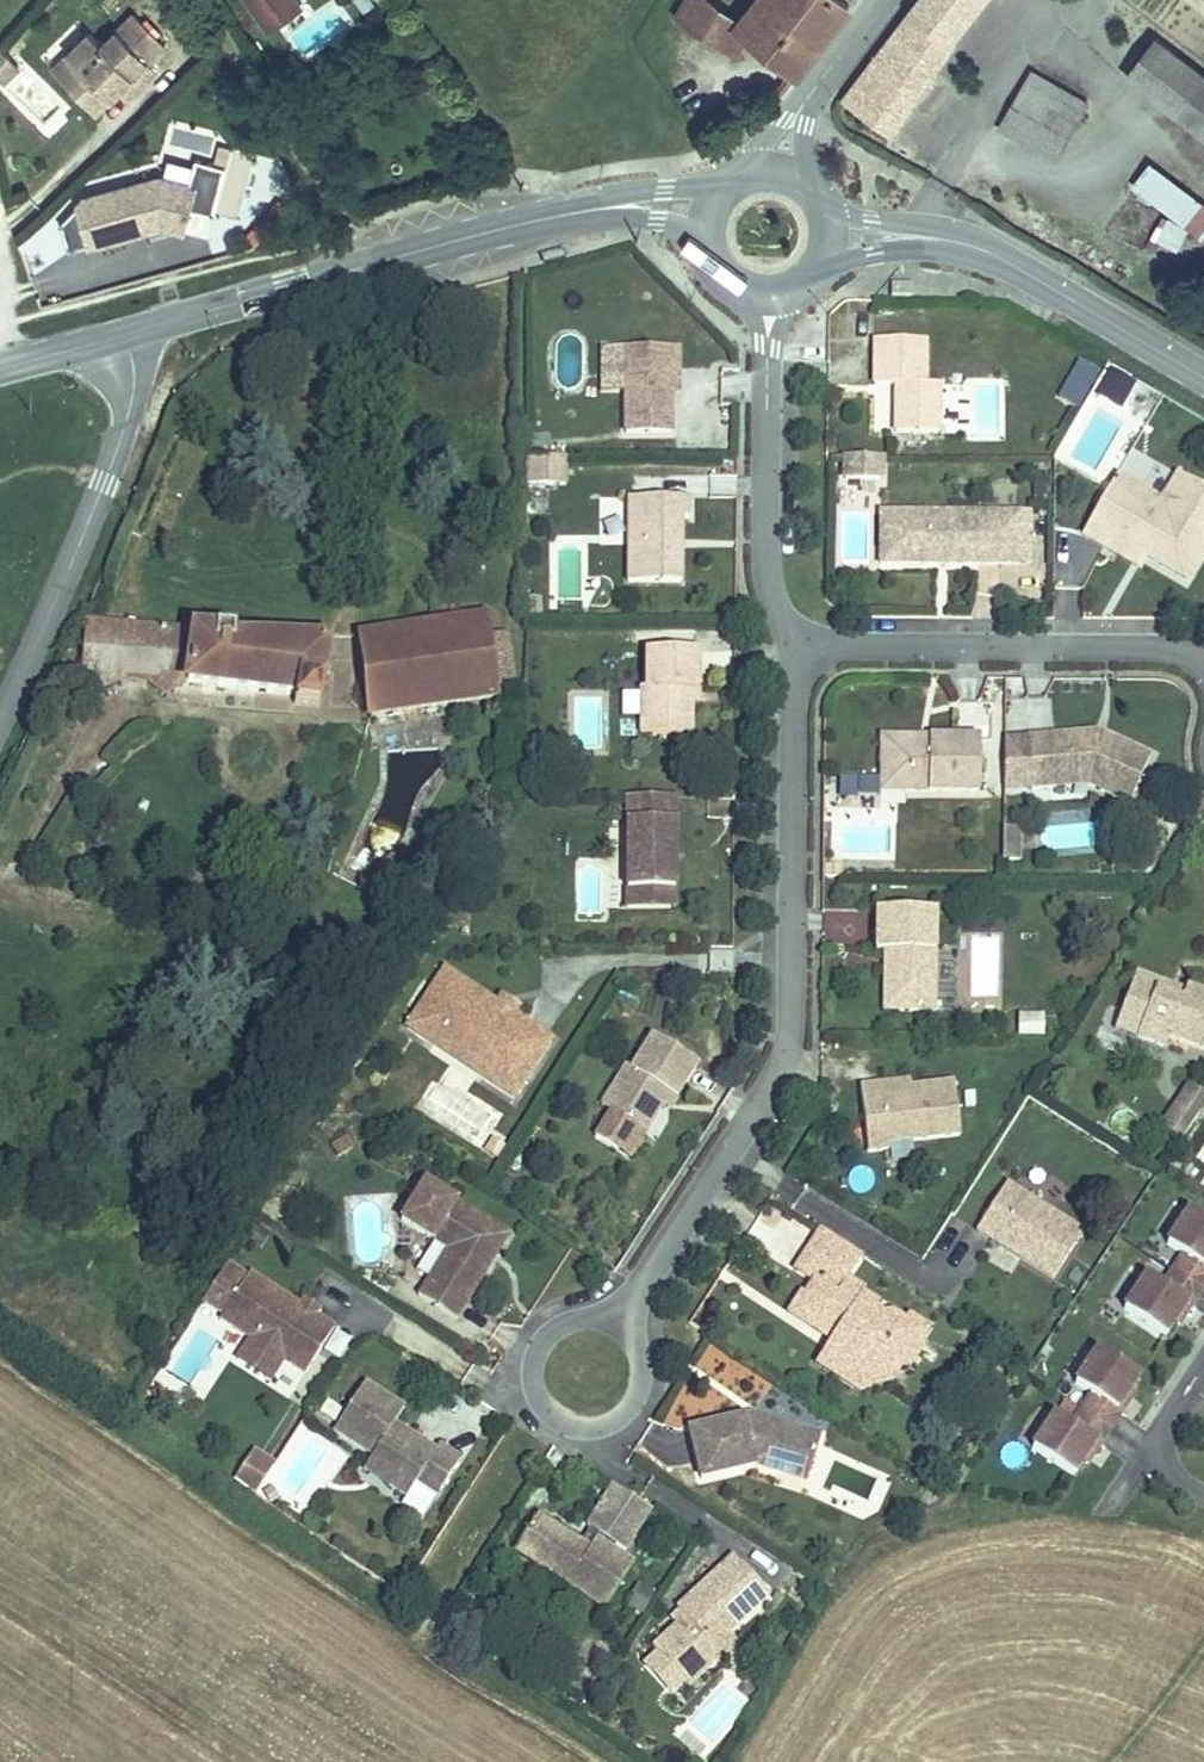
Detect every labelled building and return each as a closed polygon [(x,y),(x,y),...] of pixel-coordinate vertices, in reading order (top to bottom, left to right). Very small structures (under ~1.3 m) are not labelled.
[(241,6),(233,11),(247,32),(253,28),(262,43),(293,22),(279,0),(250,0),(241,6)] [(372,7),(368,0),(356,0),(361,12),(372,7)] [(707,42),(721,51),(772,86),(835,0),(735,0),(707,42)] [(902,27),(950,64),(1000,0),(975,0),(971,5),(964,0),(922,0),(902,27)] [(721,51),(707,42),(671,17),(650,49),(699,83),(721,51)] [(902,27),(865,75),(912,112),(950,64),(902,27)] [(64,85),(48,99),(72,126),(97,104),(111,92),(118,101),(135,85),(128,77),(146,61),(117,28),(83,58),(71,45),(47,66),(64,85)] [(18,72),(0,48),(0,85),(18,72)] [(1157,69),(1130,103),(1203,162),(1203,106),(1157,69)] [(912,112),(865,75),(837,111),(883,149),(912,112)] [(105,112),(118,101),(111,92),(97,104),(105,112)] [(992,145),(1027,172),(1061,129),(1026,102),(992,145)] [(1061,129),(1027,172),(1044,185),(1078,142),(1061,129)] [(1189,234),(1202,243),(1203,240),(1203,204),(1147,165),(1130,190),(1168,215),(1151,239),(1175,255),(1189,234)] [(131,197),(68,213),(80,259),(116,249),(114,243),(134,238),(157,245),(167,207),(131,197)] [(134,238),(114,243),(116,249),(131,245),(155,252),(157,245),(134,238)] [(904,360),(857,359),(856,404),(876,405),(874,452),(922,453),(923,399),(903,399),(904,360)] [(1056,399),(1081,412),(1102,372),(1077,359),(1056,399)] [(602,363),(579,362),(577,408),(601,408),(602,363)] [(652,364),(602,363),(601,408),(601,447),(642,448),(644,379),(652,380),(652,364)] [(1123,410),(1135,379),(1105,368),(1093,399),(1123,410)] [(884,456),(839,457),(839,484),(884,483),(884,456)] [(544,471),(505,469),(505,496),(544,496),(544,471)] [(1089,495),(1082,506),(1138,540),(1162,499),(1147,490),(1129,519),(1089,495)] [(1203,526),(1203,524),(1162,499),(1138,540),(1082,506),(1053,555),(1081,572),(1087,562),(1116,580),(1157,604),(1203,526)] [(607,517),(608,599),(658,599),(658,537),(666,537),(666,517),(607,517)] [(857,581),(874,581),(874,531),(858,531),(857,581)] [(991,533),(874,531),(874,581),(991,582),(991,533)] [(1002,532),(991,533),(991,582),(1002,582),(1002,532)] [(461,640),(340,654),(349,732),(470,718),(461,640)] [(151,706),(153,652),(71,649),(70,704),(151,706)] [(307,658),(153,652),(151,706),(281,710),(281,724),(304,724),(307,658)] [(675,670),(625,668),(624,705),(619,705),(617,731),(610,731),(609,750),(661,752),(662,722),(673,723),(675,670)] [(979,700),(977,732),(1003,734),(1005,702),(979,700)] [(948,806),(948,751),(895,751),(895,764),(884,764),(884,751),(848,751),(848,794),(873,794),(873,806),(948,806)] [(895,751),(884,751),(884,764),(895,764),(895,751)] [(1066,755),(998,756),(997,804),(1012,804),(1012,794),(1050,795),(1050,805),(1058,805),(1096,826),(1117,783),(1066,755)] [(873,794),(848,794),(848,806),(873,806),(873,794)] [(1050,795),(1012,794),(1012,804),(1050,805),(1050,795)] [(649,821),(600,821),(601,908),(649,908),(649,821)] [(1020,863),(1019,831),(1002,831),(1002,863),(1020,863)] [(911,930),(853,930),(852,971),(861,971),(861,979),(866,979),(866,990),(861,990),(860,1031),(910,1032),(911,930)] [(957,998),(959,961),(940,959),(937,996),(957,998)] [(388,1050),(420,1070),(425,1063),(467,1090),(462,1097),(492,1116),(531,1055),(490,1029),(484,1038),(469,1028),(475,1020),(427,989),(388,1050)] [(1105,993),(1090,1038),(1112,1046),(1108,1057),(1137,1067),(1140,1057),(1180,1070),(1197,1021),(1156,1006),(1155,1010),(1152,1019),(1136,1013),(1139,1004),(1105,993)] [(1155,1010),(1139,1004),(1136,1013),(1152,1019),(1155,1010)] [(483,1007),(475,1020),(469,1028),(484,1038),(490,1029),(498,1016),(483,1007)] [(1112,1046),(1090,1038),(1086,1049),(1108,1057),(1112,1046)] [(674,1091),(621,1054),(602,1081),(599,1078),(585,1097),(594,1103),(576,1128),(616,1156),(640,1121),(647,1112),(655,1118),(674,1091)] [(420,1070),(462,1097),(467,1090),(425,1063),(420,1070)] [(1163,1126),(1184,1137),(1203,1101),(1203,1090),(1188,1081),(1163,1126)] [(924,1160),(924,1110),(885,1110),(857,1110),(857,1098),(836,1098),(836,1166),(861,1166),(861,1161),(924,1160)] [(885,1098),(857,1098),(857,1110),(885,1110),(885,1098)] [(647,1112),(640,1121),(648,1127),(655,1118),(647,1112)] [(332,1151),(316,1167),(326,1177),(342,1160),(332,1151)] [(1198,1155),(1176,1190),(1203,1208),(1203,1159),(1198,1155)] [(406,1293),(392,1314),(433,1341),(488,1257),(407,1203),(386,1234),(427,1261),(435,1266),(414,1298),(406,1293)] [(1039,1258),(965,1213),(939,1256),(952,1264),(957,1256),(987,1275),(982,1282),(1013,1301),(1039,1258)] [(1106,1297),(1084,1331),(1126,1358),(1134,1344),(1141,1334),(1146,1337),(1179,1285),(1174,1282),(1181,1272),(1190,1258),(1149,1231),(1126,1266),(1143,1276),(1123,1307),(1106,1297)] [(813,1303),(830,1279),(790,1251),(764,1289),(788,1305),(780,1317),(775,1313),(761,1333),(801,1361),(805,1355),(813,1360),(806,1371),(810,1374),(808,1383),(830,1398),(844,1399),(853,1385),(863,1392),(870,1396),(886,1372),(863,1353),(867,1346),(854,1337),(845,1343),(832,1334),(837,1328),(826,1320),(830,1314),(813,1303)] [(427,1261),(406,1293),(414,1298),(435,1266),(427,1261)] [(1179,1285),(1186,1274),(1181,1272),(1174,1282),(1179,1285)] [(218,1302),(223,1295),(206,1284),(201,1292),(218,1302)] [(279,1391),(307,1347),(288,1334),(273,1324),(224,1293),(223,1295),(218,1302),(201,1292),(181,1322),(199,1333),(196,1337),(227,1358),(218,1371),(250,1391),(259,1378),(279,1391)] [(294,1325),(279,1315),(273,1324),(288,1334),(294,1325)] [(1139,1347),(1146,1337),(1141,1334),(1134,1344),(1139,1347)] [(872,1338),(867,1346),(863,1353),(886,1372),(897,1354),(872,1338)] [(805,1355),(801,1361),(783,1389),(818,1413),(848,1414),(863,1392),(853,1385),(844,1399),(830,1398),(808,1383),(810,1374),(806,1371),(813,1360),(805,1355)] [(1054,1478),(1087,1427),(1083,1424),(1090,1413),(1098,1399),(1057,1373),(1035,1407),(1051,1418),(1031,1449),(1015,1438),(992,1473),(1034,1500),(1043,1486),(1050,1475),(1054,1478)] [(374,1429),(338,1403),(308,1445),(344,1471),(337,1481),(362,1499),(359,1503),(374,1514),(384,1500),(404,1514),(431,1477),(411,1462),(402,1474),(387,1463),(392,1456),(367,1438),(374,1429)] [(1087,1427),(1094,1416),(1090,1413),(1083,1424),(1087,1427)] [(750,1490),(778,1497),(789,1461),(740,1451),(728,1454),(725,1440),(665,1457),(677,1505),(726,1500),(746,1505),(750,1490)] [(255,1491),(275,1458),(252,1445),(232,1478),(255,1491)] [(1047,1489),(1054,1478),(1050,1475),(1043,1486),(1047,1489)] [(362,1499),(337,1481),(334,1485),(359,1503),(362,1499)] [(591,1573),(616,1535),(577,1510),(554,1549),(561,1553),(581,1566),(591,1573)] [(514,1539),(490,1574),(572,1627),(600,1586),(578,1571),(565,1563),(561,1570),(554,1565),(514,1539)] [(581,1566),(561,1553),(554,1565),(561,1570),(565,1563),(578,1571),(581,1566)] [(727,1625),(691,1580),(635,1625),(642,1634),(613,1657),(618,1664),(603,1675),(631,1711),(646,1699),(650,1704),(679,1681),(670,1669),(727,1625)]
